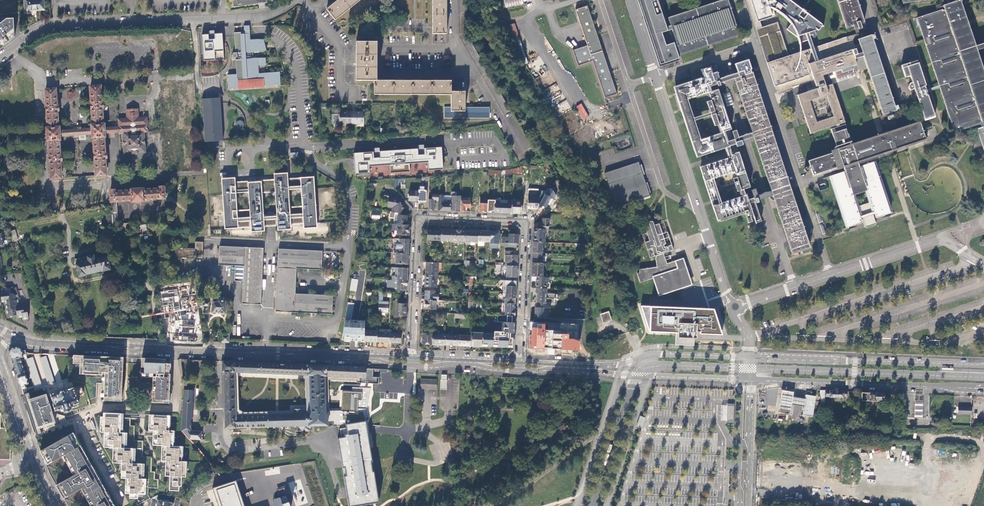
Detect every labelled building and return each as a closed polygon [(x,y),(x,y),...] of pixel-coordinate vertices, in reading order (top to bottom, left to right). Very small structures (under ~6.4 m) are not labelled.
[(34,16),(36,16),(36,10),(44,10),(43,0),(24,0),(24,3),(23,3),(23,14),(31,13),(31,15),(34,15),(34,16)] [(257,2),(257,3),(258,8),(262,8),(261,3),(266,2),(265,0),(257,0),(257,2)] [(335,20),(336,20),(361,0),(338,0),(327,9),(335,20)] [(432,34),(446,34),(446,23),(446,4),(446,0),(432,0),(432,19),(432,27),(432,34)] [(506,8),(523,4),(522,0),(504,0),(506,8)] [(671,26),(670,26),(669,26),(666,27),(658,0),(639,0),(660,65),(662,64),(673,61),(679,59),(678,56),(678,54),(675,47),(678,47),(676,42),(674,43),(670,30),(672,30),(671,26)] [(728,0),(722,0),(720,1),(718,1),(697,8),(683,13),(682,13),(680,14),(668,18),(671,26),(672,30),(676,42),(678,47),(680,55),(708,46),(710,45),(712,45),(739,36),(738,32),(736,26),(729,3),(728,0)] [(749,0),(746,0),(767,63),(770,62),(756,22),(749,0)] [(756,22),(759,21),(772,17),(768,6),(769,6),(773,5),(778,8),(779,9),(782,6),(774,0),(768,0),(769,1),(767,2),(767,0),(749,0),(756,22)] [(811,49),(812,48),(814,48),(810,37),(813,36),(813,37),(813,38),(814,39),(815,39),(816,38),(816,37),(816,35),(815,31),(817,30),(819,32),(823,25),(811,16),(802,10),(789,0),(774,0),(782,6),(779,9),(778,11),(782,14),(786,17),(789,20),(791,23),(789,26),(787,29),(798,37),(799,36),(806,33),(811,49)] [(802,10),(811,16),(822,0),(810,0),(802,10)] [(846,28),(853,26),(854,30),(856,29),(858,29),(862,28),(860,24),(864,23),(857,0),(837,0),(846,28)] [(881,28),(881,30),(906,22),(914,46),(916,45),(917,45),(923,43),(923,42),(924,42),(924,41),(924,40),(922,40),(916,42),(909,20),(916,18),(944,9),(943,7),(943,6),(883,25),(874,0),(871,0),(881,28)] [(983,71),(977,50),(976,48),(975,46),(969,25),(968,23),(967,21),(961,1),(960,0),(946,0),(948,4),(943,6),(943,7),(944,9),(944,10),(942,11),(942,10),(917,18),(919,27),(924,40),(924,41),(924,42),(931,63),(931,64),(932,64),(939,86),(939,87),(940,89),(946,109),(947,110),(954,132),(981,124),(981,123),(983,122),(983,72),(983,71)] [(587,6),(576,10),(588,45),(573,50),(578,65),(593,60),(605,97),(609,96),(617,94),(598,36),(587,6)] [(3,45),(14,37),(14,18),(6,18),(0,23),(0,45),(3,45)] [(759,21),(756,22),(770,62),(788,56),(777,22),(761,27),(759,21)] [(262,80),(263,86),(279,85),(278,72),(258,74),(258,66),(265,66),(264,58),(253,58),(243,60),(243,59),(243,53),(253,52),(253,53),(258,53),(258,52),(265,51),(264,48),(264,45),(262,40),(256,40),(249,40),(248,26),(242,26),(243,32),(233,33),(233,37),(234,53),(232,56),(233,58),(234,58),(235,57),(236,57),(239,58),(240,60),(234,60),(235,74),(226,75),(227,80),(227,89),(238,88),(238,87),(237,82),(247,82),(247,87),(255,86),(255,81),(262,80)] [(858,29),(856,29),(854,30),(856,34),(856,36),(857,38),(862,37),(863,38),(864,37),(865,37),(865,36),(873,33),(873,31),(872,29),(859,33),(858,29)] [(208,34),(201,35),(203,61),(223,60),(222,37),(222,34),(214,34),(208,34)] [(860,44),(862,52),(868,68),(871,79),(871,80),(872,81),(883,115),(888,113),(888,114),(888,116),(887,118),(888,119),(889,120),(893,117),(893,116),(893,115),(892,115),(892,114),(891,114),(891,112),(896,111),(896,110),(898,109),(898,108),(897,106),(897,105),(894,106),(882,68),(872,39),(875,38),(874,34),(872,35),(871,35),(865,37),(864,37),(863,38),(858,39),(860,44)] [(445,107),(444,118),(489,118),(490,107),(465,107),(465,92),(451,92),(451,81),(444,81),(377,81),(377,38),(370,38),(370,42),(356,42),(356,80),(374,81),(374,94),(451,95),(451,107),(445,107)] [(814,52),(816,60),(851,49),(853,55),(862,52),(860,44),(854,46),(852,40),(818,51),(814,52)] [(859,71),(868,68),(862,52),(853,55),(851,49),(816,60),(814,52),(818,51),(817,48),(816,47),(814,48),(812,48),(811,49),(808,50),(803,51),(798,53),(799,54),(800,57),(799,60),(798,63),(796,69),(810,75),(812,81),(814,87),(814,89),(830,84),(827,73),(829,73),(832,72),(835,71),(836,70),(839,70),(855,64),(857,69),(858,69),(859,71)] [(770,63),(777,86),(780,94),(792,88),(792,87),(798,85),(799,86),(812,81),(810,75),(796,69),(798,63),(799,60),(800,57),(799,54),(798,53),(788,56),(770,62),(770,63)] [(517,60),(522,69),(529,67),(526,57),(517,60)] [(730,75),(731,79),(734,79),(735,79),(739,94),(741,100),(743,104),(744,107),(745,112),(746,116),(747,119),(752,132),(748,133),(750,138),(754,137),(771,191),(767,192),(769,196),(773,195),(777,207),(783,226),(788,243),(792,254),(798,252),(800,251),(800,253),(802,253),(803,252),(802,250),(810,248),(809,243),(808,241),(808,240),(806,234),(801,219),(791,189),(790,187),(789,183),(772,132),(772,130),(771,128),(768,119),(765,109),(764,107),(755,79),(752,72),(752,70),(751,68),(748,59),(747,60),(746,60),(735,64),(738,72),(730,75)] [(770,62),(767,63),(774,87),(776,86),(777,86),(770,63),(770,62)] [(910,76),(912,82),(911,82),(910,83),(909,84),(909,86),(909,87),(909,89),(910,89),(911,90),(913,89),(913,88),(914,88),(916,94),(919,103),(920,107),(923,117),(924,119),(934,116),(934,115),(933,114),(931,106),(929,100),(927,95),(927,93),(926,92),(926,91),(926,90),(925,89),(924,86),(925,85),(922,74),(920,68),(918,63),(911,65),(910,64),(910,63),(907,63),(902,65),(904,71),(906,77),(906,78),(910,76)] [(706,154),(707,153),(722,148),(726,147),(732,145),(736,144),(735,139),(728,141),(725,131),(731,129),(718,89),(712,91),(710,86),(717,84),(715,80),(713,73),(711,68),(702,71),(704,77),(698,79),(693,80),(674,87),(676,93),(682,111),(685,121),(685,122),(685,124),(696,157),(705,154),(706,154)] [(726,81),(725,77),(719,79),(717,72),(713,73),(715,80),(717,84),(717,86),(721,85),(720,83),(726,81)] [(797,94),(806,123),(807,123),(810,134),(830,127),(836,125),(839,124),(845,122),(832,83),(830,84),(814,89),(797,94)] [(92,129),(77,130),(74,130),(59,131),(59,127),(58,127),(57,111),(59,111),(58,106),(57,107),(56,89),(45,90),(47,107),(46,107),(46,111),(47,111),(48,128),(47,128),(48,141),(50,157),(49,157),(49,162),(50,161),(51,179),(61,178),(60,161),(62,161),(61,157),(60,157),(59,140),(60,140),(60,136),(74,135),(78,135),(78,137),(78,140),(85,139),(85,135),(92,134),(92,138),(93,138),(94,154),(94,159),(95,159),(96,176),(106,175),(105,158),(107,158),(106,154),(105,154),(104,137),(105,137),(105,134),(119,133),(120,134),(123,133),(124,153),(145,152),(144,132),(147,131),(146,118),(138,119),(137,109),(127,110),(127,119),(119,120),(119,127),(104,128),(104,124),(103,125),(102,108),(104,108),(103,103),(102,103),(101,86),(90,87),(91,104),(91,108),(92,108),(93,125),(91,125),(92,129)] [(220,97),(202,98),(205,141),(223,140),(220,103),(220,97)] [(900,105),(897,106),(898,108),(898,109),(906,106),(908,106),(909,105),(915,103),(916,103),(917,103),(916,100),(915,100),(900,105)] [(364,112),(339,112),(339,115),(331,115),(331,120),(333,120),(333,124),(364,124),(364,112)] [(888,116),(888,114),(888,113),(883,115),(880,115),(885,132),(886,133),(887,132),(888,132),(888,131),(883,117),(888,116)] [(888,132),(887,132),(886,133),(885,132),(884,132),(879,134),(876,135),(864,139),(852,143),(845,124),(839,126),(837,127),(831,128),(837,146),(835,146),(834,147),(834,149),(836,150),(837,150),(837,151),(807,161),(809,167),(807,168),(807,167),(806,167),(805,167),(804,168),(804,169),(804,170),(804,171),(805,171),(806,171),(807,171),(808,170),(808,169),(810,168),(812,175),(829,169),(830,171),(844,167),(844,169),(845,171),(840,172),(830,176),(831,179),(835,193),(841,209),(847,227),(857,224),(855,220),(858,219),(859,218),(862,218),(865,226),(865,227),(876,224),(876,223),(873,214),(874,214),(876,213),(878,212),(879,217),(890,214),(884,196),(878,179),(873,162),(863,165),(859,166),(858,165),(858,163),(877,156),(905,147),(926,140),(938,136),(935,126),(922,130),(920,121),(899,128),(893,129),(888,131),(888,132)] [(976,129),(977,132),(983,152),(983,126),(976,129)] [(742,141),(746,139),(744,135),(738,137),(736,130),(732,131),(735,139),(736,144),(737,146),(743,144),(742,141)] [(356,153),(353,153),(354,159),(354,164),(355,170),(355,176),(369,175),(369,167),(389,165),(390,173),(410,172),(409,164),(427,162),(428,171),(443,170),(441,147),(424,149),(423,145),(417,145),(418,149),(379,151),(379,148),(373,148),(373,152),(356,153)] [(744,189),(750,187),(749,182),(739,152),(735,153),(732,145),(726,147),(728,154),(730,158),(726,159),(706,166),(700,167),(711,201),(712,202),(712,204),(718,222),(745,213),(748,222),(752,221),(750,215),(753,214),(755,223),(761,221),(755,200),(754,197),(748,199),(746,195),(744,189)] [(639,162),(605,173),(616,207),(650,196),(649,193),(646,183),(643,174),(640,165),(639,162)] [(274,175),(274,179),(248,181),(248,183),(235,184),(235,182),(235,178),(228,178),(221,178),(225,229),(251,227),(251,232),(262,231),(265,231),(264,226),(270,226),(277,225),(278,230),(280,230),(291,229),(291,224),(303,223),(303,228),(317,227),(315,188),(314,176),(300,177),(300,180),(288,180),(288,178),(287,173),(286,173),(274,174),(274,175)] [(817,183),(820,191),(828,187),(825,179),(817,183)] [(560,185),(558,181),(552,183),(555,188),(557,188),(558,190),(561,188),(560,185)] [(164,198),(164,186),(160,187),(160,189),(143,190),(143,189),(131,190),(131,191),(114,192),(114,190),(110,190),(112,216),(113,224),(117,224),(116,201),(132,200),(132,202),(144,201),(144,200),(164,198)] [(764,198),(763,193),(757,195),(755,188),(751,189),(754,197),(755,200),(756,202),(759,201),(758,200),(764,198)] [(398,213),(401,214),(403,206),(402,205),(402,204),(399,200),(397,200),(397,198),(391,197),(392,193),(385,191),(383,199),(388,200),(387,206),(392,207),(392,212),(398,213)] [(418,201),(419,191),(409,191),(409,201),(418,201)] [(547,198),(551,205),(554,210),(555,209),(561,206),(554,194),(547,198)] [(438,195),(432,195),(432,200),(430,200),(428,200),(428,210),(433,210),(434,206),(435,206),(435,202),(434,202),(434,200),(438,200),(438,195)] [(443,196),(438,195),(438,200),(438,210),(450,211),(451,200),(443,200),(443,196)] [(461,197),(461,196),(451,196),(451,200),(450,211),(460,211),(461,200),(461,197)] [(479,203),(479,197),(471,196),(471,198),(471,201),(471,206),(477,206),(479,206),(479,203)] [(537,209),(544,196),(528,196),(528,204),(528,206),(533,206),(533,208),(537,209)] [(471,208),(471,206),(471,201),(461,200),(460,211),(465,211),(466,207),(471,208)] [(511,213),(511,201),(508,201),(507,204),(500,204),(500,213),(511,213)] [(522,202),(511,201),(511,213),(521,214),(522,202)] [(479,212),(487,212),(488,204),(488,203),(487,203),(486,203),(479,203),(479,206),(479,212)] [(380,210),(372,210),(372,218),(380,218),(380,210)] [(389,217),(394,218),(394,224),(397,224),(407,225),(407,215),(398,215),(398,213),(392,212),(390,212),(389,217)] [(538,229),(545,229),(547,229),(548,229),(549,219),(542,219),(542,223),(538,223),(538,229)] [(136,229),(148,227),(147,221),(136,222),(136,229)] [(650,222),(649,223),(650,224),(645,225),(647,233),(650,241),(645,242),(648,250),(652,248),(655,256),(656,256),(657,257),(656,257),(656,260),(657,267),(646,268),(644,268),(643,268),(641,268),(640,269),(640,272),(637,273),(640,282),(653,278),(659,276),(664,291),(689,283),(685,271),(682,272),(681,269),(686,267),(684,260),(684,259),(682,260),(681,258),(673,261),(672,261),(667,263),(666,260),(665,258),(665,257),(664,253),(669,252),(673,250),(672,245),(664,247),(663,245),(666,244),(662,231),(659,224),(654,225),(654,224),(654,223),(653,223),(653,222),(652,221),(651,221),(650,221),(650,222)] [(409,235),(410,225),(407,225),(397,224),(397,231),(397,235),(409,235)] [(441,240),(441,230),(428,229),(427,240),(441,240)] [(452,230),(441,229),(441,230),(441,240),(441,241),(452,241),(452,230)] [(542,242),(544,242),(545,236),(545,229),(538,229),(534,229),(533,242),(542,242)] [(465,230),(452,230),(452,241),(465,242),(465,230)] [(478,231),(465,230),(465,242),(477,242),(478,231)] [(490,242),(490,231),(478,231),(477,242),(490,242)] [(500,232),(490,231),(490,242),(490,244),(499,244),(499,243),(499,237),(500,237),(500,234),(500,232)] [(509,243),(504,243),(504,247),(515,247),(515,243),(518,243),(518,234),(509,234),(509,243)] [(393,238),(393,248),(392,248),(392,252),(396,253),(408,253),(409,239),(393,238)] [(174,262),(182,262),(182,258),(203,259),(203,246),(203,243),(195,242),(195,248),(175,247),(174,262)] [(542,253),(542,242),(533,242),(533,253),(542,253)] [(242,305),(261,306),(264,250),(220,247),(219,266),(236,267),(235,283),(244,283),(242,305)] [(275,313),(332,315),(333,296),(296,295),(297,269),(321,270),(322,252),(278,250),(275,313)] [(512,251),(505,251),(505,255),(506,255),(505,262),(501,262),(501,265),(507,266),(517,266),(517,254),(512,254),(512,251)] [(75,260),(79,277),(87,275),(87,274),(102,271),(102,272),(110,270),(106,252),(94,255),(93,252),(87,254),(87,257),(75,260)] [(408,253),(396,253),(396,263),(408,264),(408,253)] [(542,253),(533,253),(532,263),(542,263),(542,256),(547,256),(547,253),(542,253)] [(437,275),(438,263),(426,262),(426,274),(437,275)] [(532,276),(542,277),(543,263),(542,263),(532,263),(532,276)] [(517,266),(507,266),(506,277),(503,276),(503,280),(504,280),(516,281),(517,266)] [(408,268),(398,267),(397,276),(392,276),(392,280),(395,280),(397,280),(398,280),(407,280),(408,268)] [(687,269),(686,267),(681,269),(682,272),(685,271),(689,283),(664,291),(659,276),(653,278),(659,295),(692,285),(688,271),(687,269)] [(437,275),(426,274),(425,287),(436,287),(437,275)] [(532,276),(532,281),(537,281),(536,288),(546,288),(546,283),(548,283),(549,282),(549,277),(542,277),(532,276)] [(359,279),(352,278),(350,290),(357,291),(359,279)] [(407,289),(407,280),(398,280),(398,282),(397,283),(395,283),(395,285),(396,285),(396,286),(397,287),(397,289),(407,289)] [(516,292),(516,281),(504,280),(503,285),(507,286),(507,290),(503,290),(503,291),(516,292)] [(169,318),(171,332),(198,334),(198,328),(195,312),(192,312),(190,295),(196,295),(195,291),(190,292),(189,286),(166,290),(166,291),(160,292),(164,319),(169,318)] [(546,293),(547,288),(546,288),(536,288),(536,293),(537,293),(537,302),(540,303),(549,303),(551,303),(555,303),(555,299),(557,299),(557,294),(546,293)] [(389,301),(386,301),(386,296),(383,296),(383,291),(379,291),(378,312),(389,312),(389,301)] [(425,291),(425,299),(436,300),(438,300),(439,294),(435,294),(435,291),(425,291)] [(515,303),(516,292),(503,291),(503,293),(506,293),(506,299),(503,299),(502,303),(505,303),(514,303),(515,303)] [(1,302),(4,301),(6,316),(14,315),(15,315),(16,315),(16,318),(21,317),(22,320),(27,319),(26,306),(20,307),(20,304),(17,304),(15,293),(3,295),(3,292),(0,292),(0,297),(1,302)] [(436,300),(425,299),(424,309),(436,309),(436,300)] [(218,313),(225,313),(225,301),(219,301),(219,302),(213,302),(212,312),(218,312),(218,313)] [(355,303),(348,302),(342,339),(358,340),(358,339),(361,340),(361,341),(364,341),(365,330),(365,326),(365,323),(365,320),(352,319),(355,303)] [(397,316),(406,316),(406,303),(398,303),(397,316)] [(515,316),(515,307),(514,307),(514,303),(505,303),(505,315),(507,315),(512,316),(515,316)] [(544,313),(545,313),(546,308),(548,308),(549,303),(540,303),(539,308),(536,307),(536,312),(535,312),(534,317),(542,317),(544,318),(544,313)] [(714,309),(640,307),(649,332),(676,333),(675,345),(694,346),(694,339),(697,339),(697,334),(697,332),(699,332),(699,334),(722,335),(714,309)] [(602,315),(604,322),(611,320),(608,313),(602,315)] [(482,346),(513,348),(514,338),(512,338),(512,333),(514,333),(514,322),(512,322),(512,316),(507,315),(507,322),(502,322),(501,332),(494,331),(494,333),(483,333),(482,346)] [(548,323),(529,322),(528,348),(544,349),(544,348),(552,348),(552,349),(561,349),(561,350),(578,350),(579,339),(577,339),(578,324),(561,324),(561,331),(548,331),(548,323)] [(376,331),(365,330),(364,341),(377,341),(378,329),(378,323),(372,323),(371,327),(376,327),(376,329),(376,331)] [(422,344),(432,344),(432,334),(433,327),(430,327),(430,333),(428,333),(428,332),(426,332),(426,333),(423,333),(422,344)] [(378,329),(377,341),(387,342),(388,330),(378,329)] [(391,330),(391,342),(401,343),(401,333),(398,333),(398,330),(391,330)] [(471,346),(482,346),(483,333),(471,333),(471,336),(471,346)] [(432,334),(432,344),(445,345),(445,334),(432,334)] [(457,345),(458,335),(445,334),(445,345),(457,345)] [(471,346),(471,336),(458,335),(457,345),(471,346)] [(11,360),(22,390),(26,388),(26,387),(26,384),(28,383),(26,375),(25,375),(19,358),(23,357),(21,348),(18,347),(11,349),(9,351),(11,360)] [(123,357),(74,355),(73,364),(80,364),(80,367),(79,374),(87,374),(95,374),(102,375),(103,372),(105,372),(104,398),(104,400),(121,401),(123,357)] [(153,373),(152,402),(169,403),(170,374),(169,374),(170,364),(165,363),(166,359),(149,358),(142,358),(141,367),(144,367),(144,373),(153,373)] [(310,428),(311,427),(311,426),(311,425),(328,423),(328,416),(328,409),(329,408),(328,390),(328,379),(356,381),(356,383),(361,383),(361,381),(366,381),(366,383),(378,384),(378,377),(372,377),(373,368),(319,365),(222,361),(222,372),(223,372),(225,428),(267,427),(267,428),(268,428),(268,427),(273,426),(273,428),(274,428),(274,426),(280,426),(280,427),(281,427),(281,426),(287,426),(287,427),(288,427),(288,426),(294,426),(294,431),(301,431),(309,431),(309,430),(310,430),(310,428)] [(420,388),(436,389),(436,380),(420,379),(420,388)] [(64,411),(65,412),(72,410),(72,409),(72,408),(80,405),(82,407),(84,404),(84,403),(84,401),(82,395),(83,393),(82,387),(79,386),(74,388),(74,387),(66,390),(67,390),(64,391),(63,389),(60,390),(60,392),(57,393),(57,392),(51,394),(54,404),(53,404),(55,411),(61,409),(62,412),(64,411)] [(328,423),(333,423),(333,426),(336,425),(343,467),(346,488),(347,498),(349,505),(358,505),(374,504),(379,503),(378,494),(377,490),(377,486),(373,467),(372,459),(370,448),(366,421),(370,388),(352,388),(352,391),(340,390),(339,408),(329,408),(328,409),(328,416),(328,423)] [(190,431),(193,390),(183,390),(182,411),(182,431),(183,431),(189,439),(201,440),(201,431),(190,431)] [(847,391),(821,390),(821,401),(822,404),(825,404),(826,396),(829,396),(829,397),(843,398),(843,397),(847,397),(847,391)] [(804,407),(805,399),(793,397),(794,396),(794,392),(782,391),(781,395),(779,411),(791,413),(792,405),(804,407)] [(884,393),(869,392),(869,401),(875,401),(883,401),(884,393)] [(29,393),(24,394),(38,436),(42,435),(41,430),(55,425),(51,412),(55,411),(53,405),(50,406),(50,403),(48,404),(45,396),(38,398),(37,397),(31,399),(29,393)] [(815,408),(822,409),(822,404),(821,401),(817,401),(815,401),(816,397),(806,395),(805,399),(804,407),(804,409),(803,415),(813,417),(815,408)] [(922,400),(914,400),(913,406),(913,418),(921,418),(921,406),(922,400)] [(121,414),(105,413),(105,417),(100,417),(100,425),(104,425),(104,440),(113,440),(112,455),(117,456),(117,463),(121,463),(121,471),(126,471),(125,486),(130,486),(129,498),(138,499),(138,497),(149,497),(148,495),(148,487),(158,487),(158,480),(154,479),(154,472),(150,472),(151,457),(141,456),(142,441),(133,441),(133,426),(129,425),(129,418),(120,418),(121,414)] [(646,416),(640,414),(636,426),(643,428),(646,416)] [(149,415),(148,423),(153,423),(152,438),(157,438),(156,446),(161,446),(161,454),(165,454),(164,469),(169,469),(168,486),(178,487),(180,487),(181,477),(185,478),(185,462),(181,462),(182,447),(172,446),(173,431),(169,431),(169,416),(149,415)] [(10,460),(10,449),(8,440),(5,429),(0,429),(0,460),(10,460)] [(46,466),(63,456),(74,475),(56,485),(63,499),(81,489),(91,505),(115,505),(73,433),(40,452),(46,466)] [(237,479),(213,487),(219,505),(245,505),(237,479)] [(174,497),(173,502),(157,499),(158,495),(150,499),(149,505),(179,505),(180,498),(174,497)]
